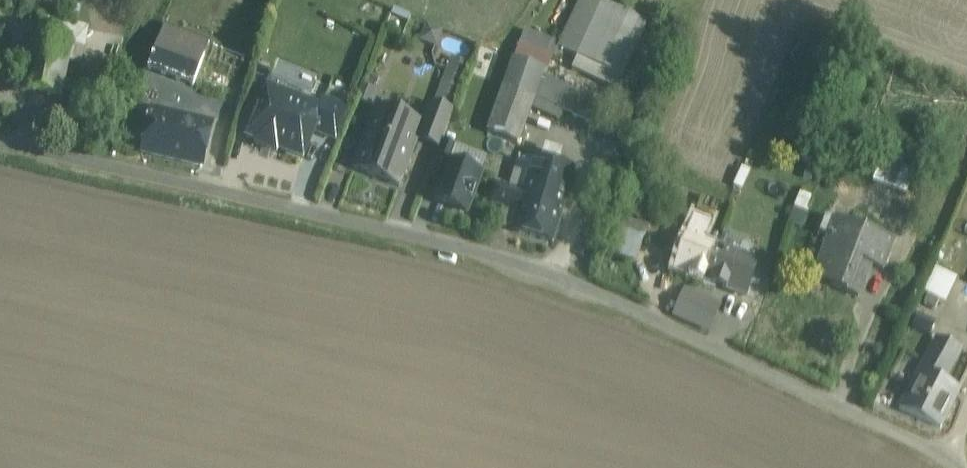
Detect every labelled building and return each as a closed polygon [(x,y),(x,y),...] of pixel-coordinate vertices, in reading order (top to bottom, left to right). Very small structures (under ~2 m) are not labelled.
[(595,0),(581,0),(559,49),(577,58),(621,78),(647,24),(595,0)] [(424,22),(418,38),(435,45),(442,29),(424,22)] [(209,42),(176,29),(171,43),(203,56),(209,42)] [(171,43),(159,39),(147,70),(192,86),(203,56),(171,43)] [(449,56),(434,96),(452,103),(467,62),(449,56)] [(621,78),(577,58),(572,69),(616,89),(621,78)] [(568,88),(544,70),(543,71),(513,60),(508,75),(538,86),(533,99),(531,107),(565,122),(568,115),(561,111),(571,91),(567,89),(568,88)] [(538,86),(508,75),(503,88),(533,99),(538,86)] [(361,84),(356,100),(371,104),(375,87),(361,84)] [(533,99),(503,88),(487,134),(517,145),(531,107),(533,99)] [(610,110),(571,91),(561,111),(568,115),(601,130),(610,110)] [(281,96),(278,105),(262,98),(247,136),(303,158),(314,132),(321,112),(320,111),(281,96)] [(347,111),(324,102),(320,111),(321,112),(314,132),(336,140),(347,111)] [(453,114),(430,105),(423,124),(417,139),(440,147),(442,143),(453,114)] [(423,124),(377,106),(353,168),(399,186),(417,139),(423,124)] [(178,116),(151,109),(145,130),(140,129),(139,134),(144,136),(140,151),(169,157),(178,116)] [(211,124),(178,116),(169,157),(201,165),(211,124)] [(456,148),(442,143),(440,147),(430,176),(442,181),(449,164),(450,164),(456,148)] [(560,155),(545,151),(543,160),(558,164),(560,155)] [(913,171),(878,157),(869,181),(903,194),(913,171)] [(536,158),(534,158),(520,161),(519,160),(518,160),(518,162),(517,162),(510,187),(524,191),(522,197),(563,209),(575,169),(558,164),(543,160),(536,158)] [(450,164),(449,164),(442,181),(435,201),(466,213),(480,175),(450,164)] [(510,187),(496,184),(491,203),(518,210),(522,197),(524,191),(510,187)] [(787,218),(802,223),(811,195),(796,190),(787,218)] [(563,209),(522,197),(518,210),(512,230),(553,242),(563,209)] [(709,220),(693,214),(673,267),(716,283),(728,249),(702,239),(709,220)] [(645,227),(617,216),(604,251),(631,262),(645,227)] [(840,222),(825,216),(819,233),(825,235),(834,239),(840,222)] [(894,243),(840,222),(834,239),(825,235),(825,237),(827,238),(820,256),(822,257),(817,270),(832,276),(829,284),(858,295),(870,264),(883,270),(894,243)] [(718,241),(747,252),(752,238),(723,227),(718,241)] [(759,260),(728,249),(716,283),(745,294),(759,260)] [(946,298),(956,272),(936,265),(927,292),(946,298)] [(720,305),(685,290),(675,313),(710,328),(720,305)] [(913,322),(932,331),(939,316),(920,307),(913,322)] [(959,348),(937,336),(920,368),(942,379),(959,348)] [(942,379),(920,368),(901,406),(939,424),(958,387),(942,379)]
